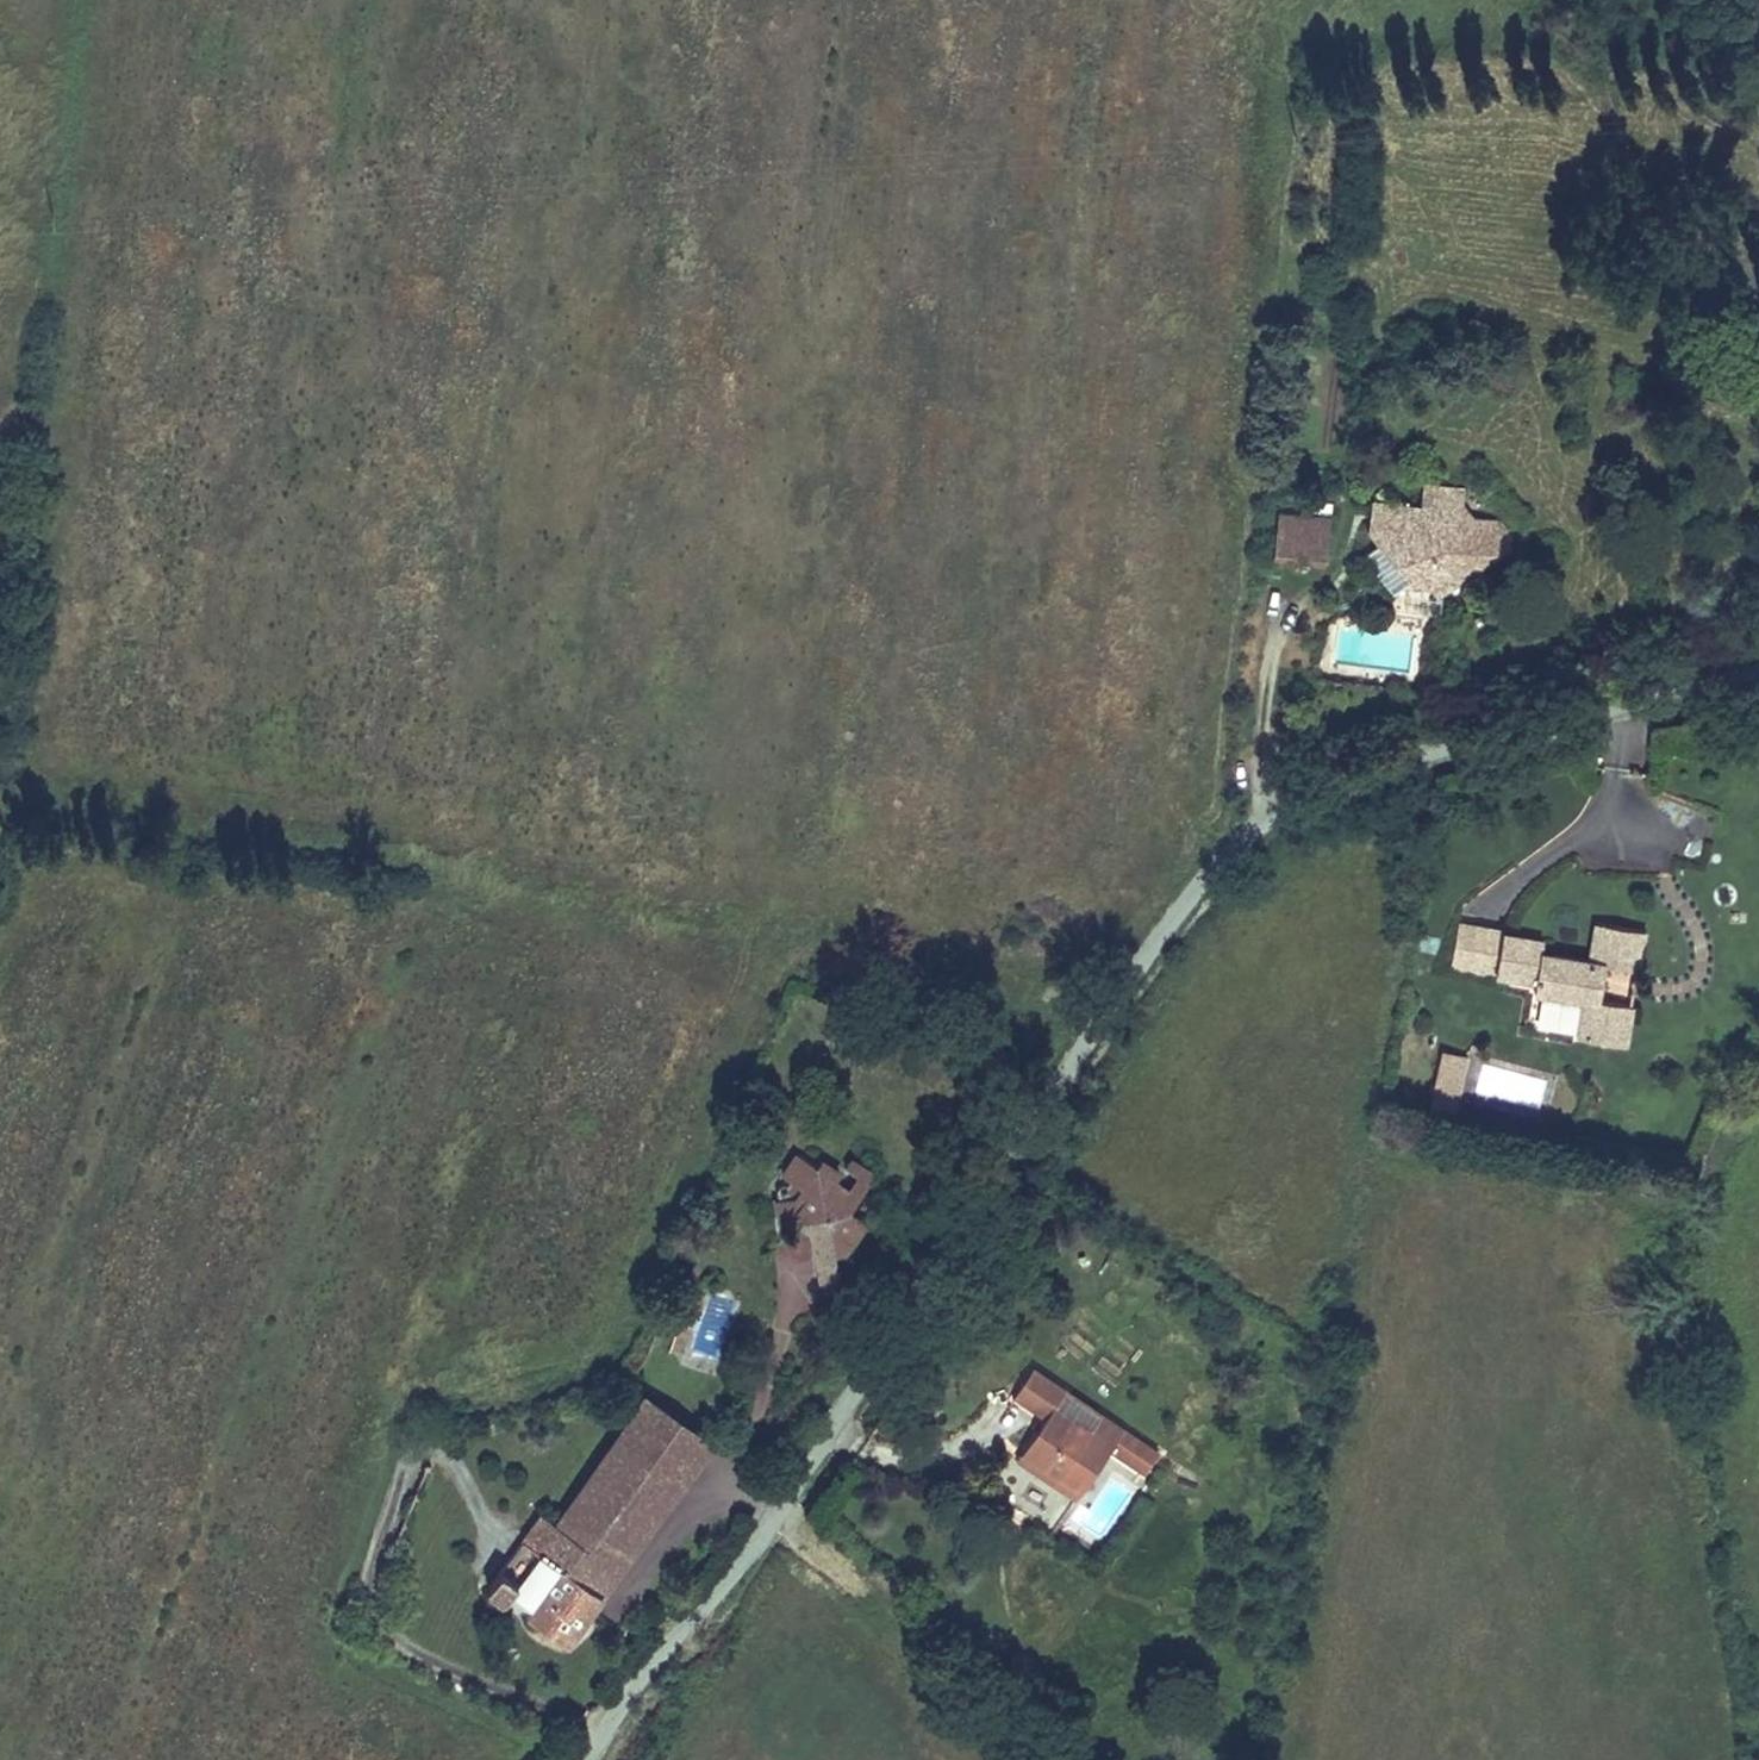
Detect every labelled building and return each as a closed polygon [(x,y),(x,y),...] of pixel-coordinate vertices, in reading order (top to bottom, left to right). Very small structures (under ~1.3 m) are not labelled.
[(1472,519),(1462,503),(1462,490),(1422,486),(1421,506),(1372,500),(1368,531),(1379,544),(1411,583),(1414,588),(1441,589),(1446,595),(1468,577),(1508,546),(1509,534),(1499,520),(1472,519)] [(1273,558),(1324,564),(1330,519),(1278,513),(1273,558)] [(1411,583),(1379,544),(1363,556),(1395,595),(1411,583)] [(1403,614),(1439,616),(1441,595),(1405,593),(1403,614)] [(1415,626),(1336,627),(1336,675),(1415,675),(1415,626)] [(1510,906),(1471,902),(1468,942),(1504,947),(1503,956),(1554,961),(1548,1006),(1597,1012),(1602,971),(1573,968),(1577,932),(1609,936),(1614,892),(1566,886),(1562,925),(1508,919),(1510,906)] [(1460,1109),(1466,1056),(1439,1053),(1432,1106),(1460,1109)] [(855,1199),(833,1184),(841,1171),(823,1159),(817,1166),(795,1152),(782,1171),(782,1172),(790,1178),(787,1183),(785,1183),(783,1183),(781,1184),(779,1186),(777,1188),(777,1190),(777,1193),(778,1195),(780,1197),(773,1198),(779,1227),(808,1221),(815,1226),(816,1233),(812,1233),(817,1258),(833,1254),(843,1252),(862,1223),(846,1213),(855,1199)] [(873,1172),(851,1157),(841,1171),(833,1184),(855,1199),(873,1172)] [(839,1281),(833,1254),(817,1258),(822,1284),(839,1281)] [(1028,1373),(1009,1402),(1040,1422),(1012,1465),(1073,1505),(1106,1456),(1141,1479),(1156,1457),(1028,1373)] [(709,1443),(647,1400),(623,1432),(686,1478),(709,1443)] [(686,1478),(623,1432),(558,1524),(543,1515),(490,1590),(508,1601),(514,1594),(521,1583),(540,1597),(533,1608),(528,1614),(567,1644),(686,1478)] [(540,1597),(521,1583),(514,1594),(533,1608),(540,1597)]
